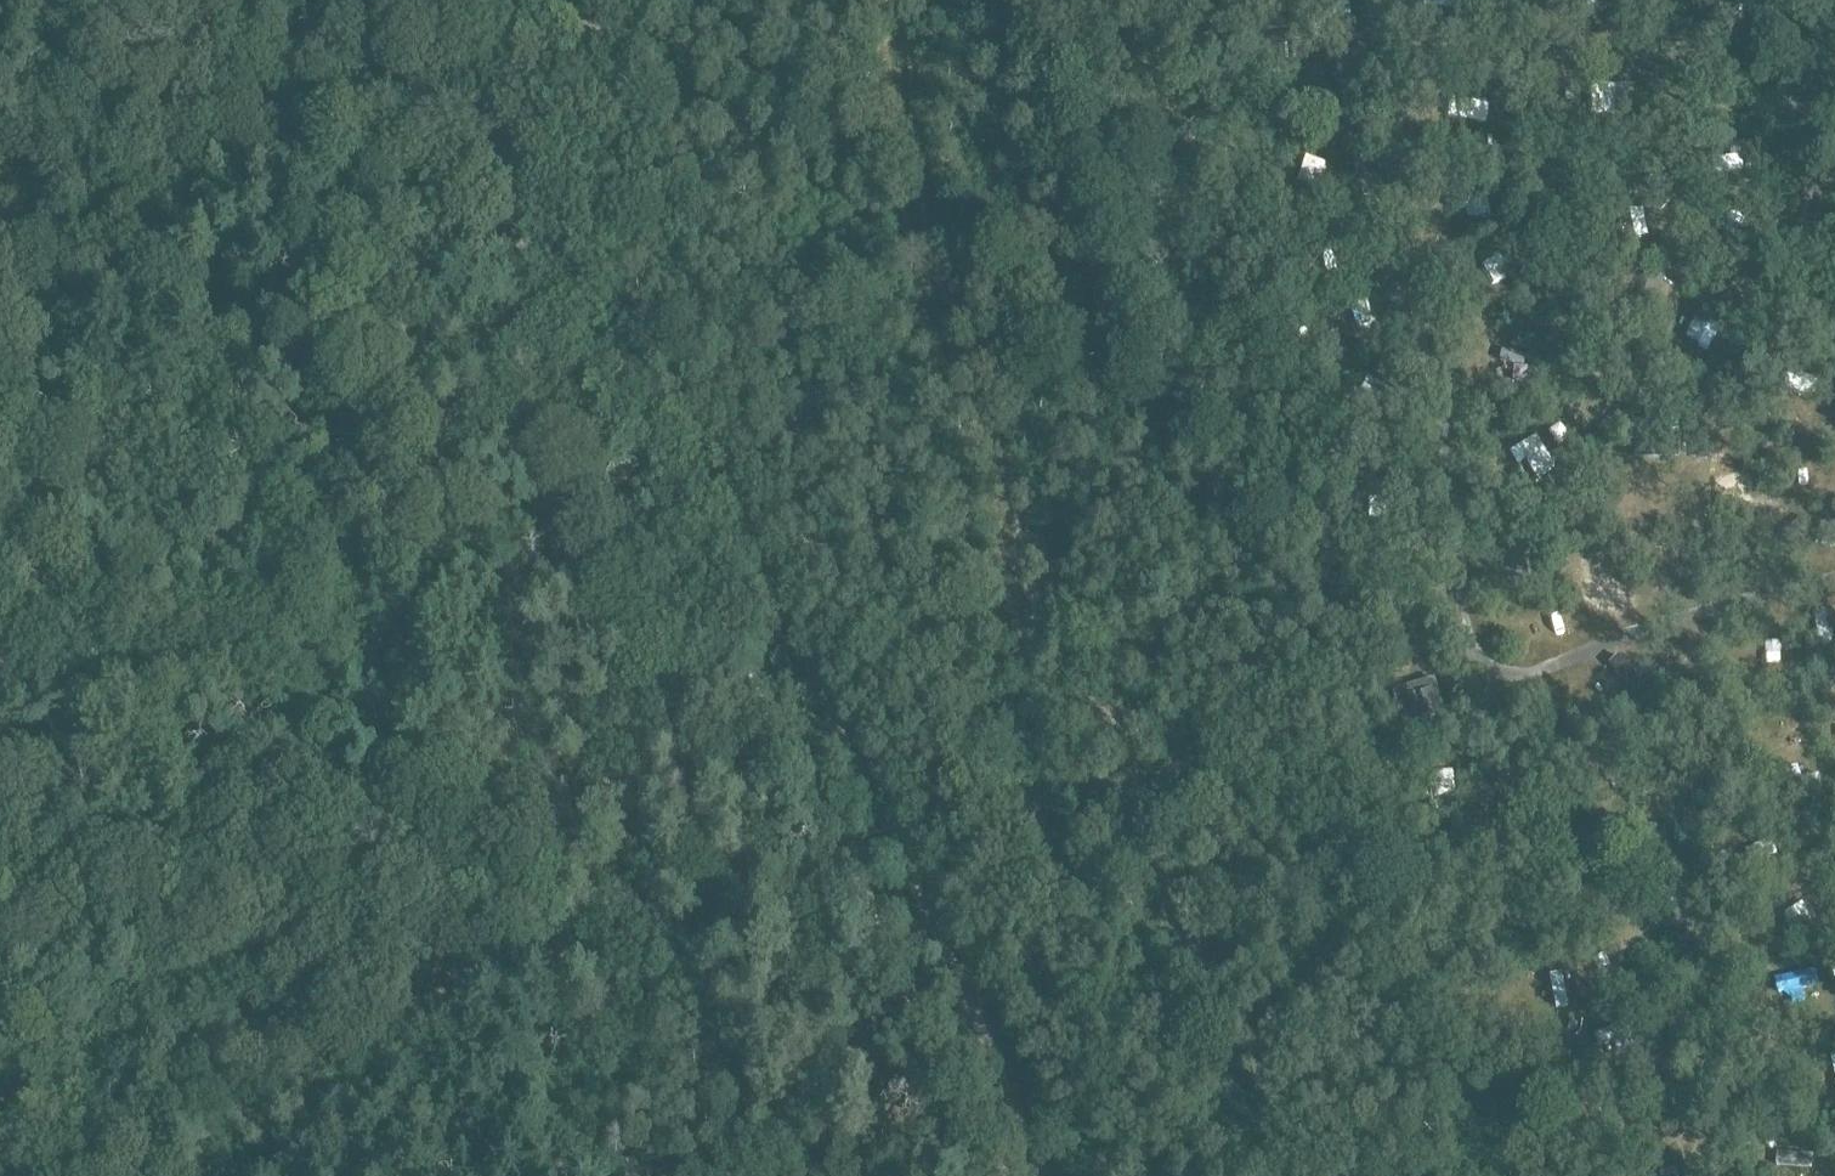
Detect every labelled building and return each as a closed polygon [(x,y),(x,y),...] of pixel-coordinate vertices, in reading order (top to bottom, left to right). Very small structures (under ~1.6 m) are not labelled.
[(1824,64),(1834,73),(1834,51),(1824,64)] [(1392,690),(1403,726),(1446,713),(1435,677),(1392,690)] [(1652,1175),(1689,1175),(1682,1152),(1648,1162),(1652,1175)]
